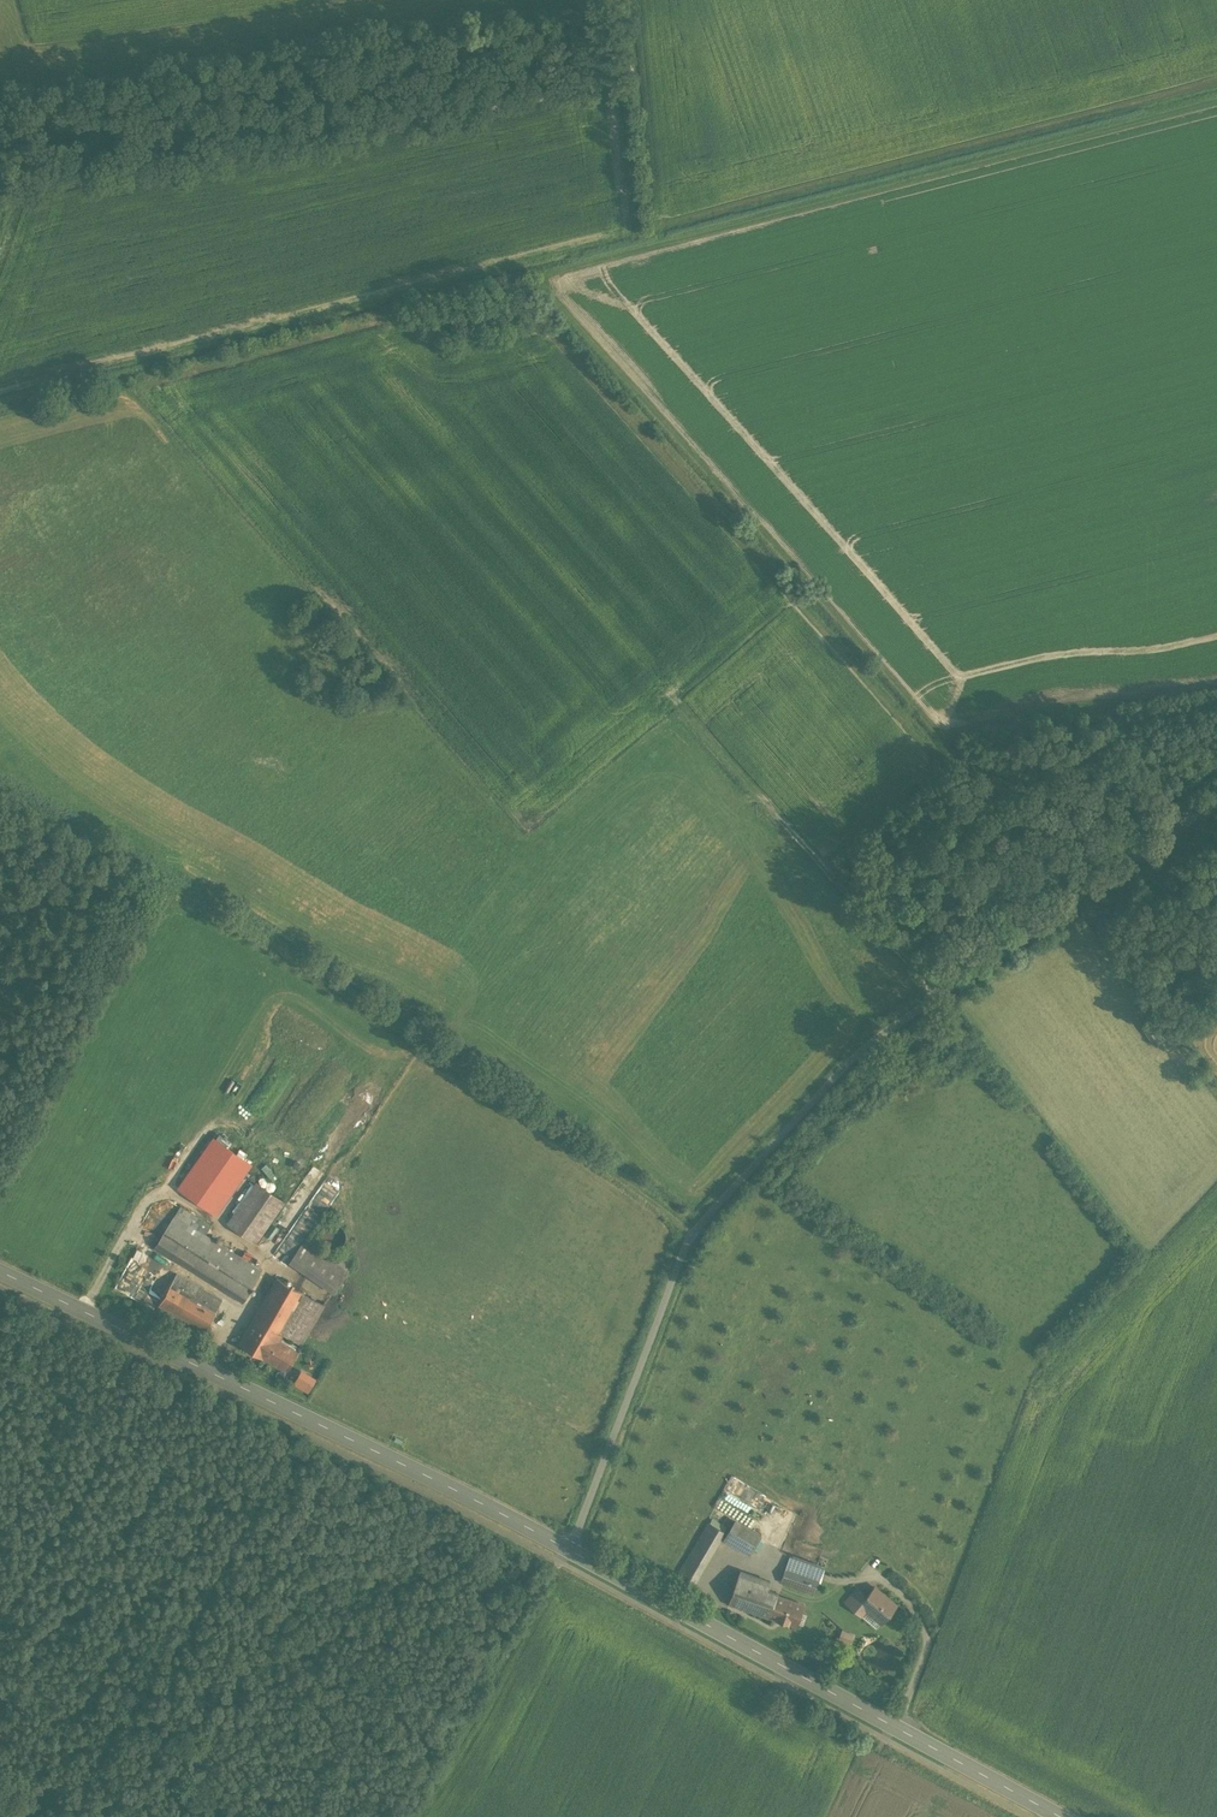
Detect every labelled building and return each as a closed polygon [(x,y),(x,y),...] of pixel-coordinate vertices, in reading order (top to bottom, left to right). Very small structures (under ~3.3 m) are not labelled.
[(256,1182),(228,1223),(256,1242),(284,1202),(256,1182)] [(260,1270),(175,1216),(171,1221),(257,1276),(260,1270)] [(257,1276),(171,1221),(155,1246),(243,1302),(259,1277),(257,1276)] [(350,1267),(307,1237),(303,1242),(347,1272),(350,1267)] [(347,1272),(303,1242),(290,1261),(333,1292),(347,1272)] [(222,1299),(177,1273),(159,1304),(204,1330),(222,1299)] [(305,1294),(277,1277),(254,1316),(282,1332),(304,1294),(305,1294)] [(305,1294),(304,1294),(282,1332),(301,1344),(324,1305),(305,1294)] [(282,1332),(254,1316),(239,1341),(267,1357),(284,1367),(285,1367),(295,1350),(277,1340),(282,1332)] [(298,1368),(292,1385),(310,1390),(315,1374),(298,1368)] [(760,1535),(735,1520),(724,1538),(749,1553),(760,1535)] [(724,1531),(708,1522),(675,1579),(691,1588),(724,1531)] [(823,1569),(789,1557),(785,1569),(819,1580),(819,1581),(823,1569)] [(819,1580),(785,1569),(780,1581),(781,1581),(815,1593),(819,1581),(819,1580)] [(770,1580),(740,1570),(728,1603),(768,1617),(769,1616),(776,1595),(777,1592),(767,1589),(770,1580)] [(895,1605),(874,1587),(866,1596),(860,1590),(848,1604),(860,1615),(865,1609),(869,1612),(871,1610),(882,1620),(895,1605)] [(803,1604),(776,1595),(769,1616),(795,1625),(803,1604)] [(841,1628),(840,1634),(853,1637),(854,1631),(841,1628)] [(839,1634),(837,1639),(850,1643),(851,1638),(839,1634)]
